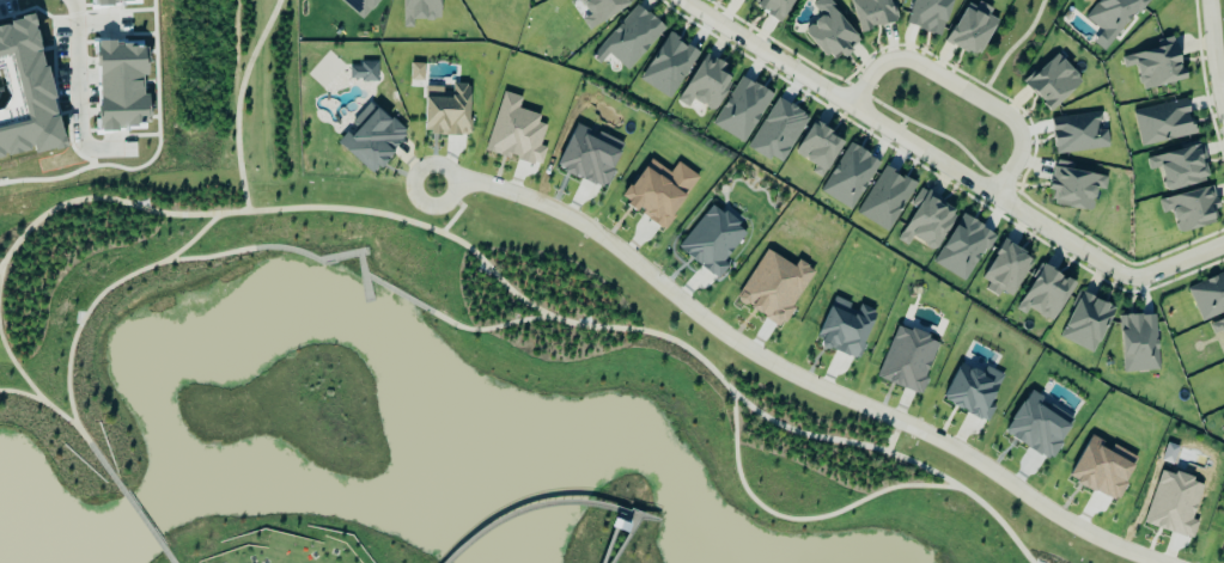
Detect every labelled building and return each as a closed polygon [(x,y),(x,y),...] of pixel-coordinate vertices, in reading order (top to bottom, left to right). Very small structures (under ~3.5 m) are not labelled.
[(377,0),(337,0),(360,20),(377,0)] [(438,0),(401,0),(401,28),(412,28),(412,20),(438,20),(438,0)] [(587,15),(580,20),(587,31),(626,6),(623,0),(578,0),(587,15)] [(750,5),(778,23),(793,0),(754,0),(750,5)] [(825,0),(818,0),(811,6),(820,17),(803,32),(831,65),(860,41),(825,0)] [(893,23),(887,0),(849,0),(857,31),(893,23)] [(905,26),(939,37),(951,0),(913,0),(905,26)] [(1091,43),(1104,53),(1145,0),(1098,0),(1083,18),(1100,31),(1091,43)] [(976,58),(996,20),(988,16),(991,9),(977,2),(973,9),(964,4),(944,41),(976,58)] [(664,31),(638,6),(590,56),(598,64),(608,54),(625,71),(664,31)] [(27,151),(28,153),(56,147),(30,14),(2,20),(4,26),(0,27),(0,156),(27,151)] [(668,100),(697,54),(666,34),(637,80),(668,100)] [(1139,89),(1181,82),(1174,37),(1156,40),(1157,50),(1120,56),(1122,69),(1135,66),(1139,89)] [(95,131),(115,131),(115,125),(143,124),(142,41),(94,42),(95,131)] [(687,108),(690,101),(713,112),(729,80),(720,75),(725,65),(701,53),(677,103),(687,108)] [(1022,84),(1048,112),(1080,81),(1054,53),(1022,84)] [(745,143),(769,92),(736,77),(712,128),(745,143)] [(422,135),(467,136),(468,85),(450,84),(450,89),(423,89),(422,135)] [(484,152),(539,167),(545,148),(539,146),(544,126),(536,124),(538,115),(517,110),(520,98),(500,92),(484,152)] [(748,150),(782,166),(806,115),(772,99),(748,150)] [(407,134),(370,100),(349,124),(352,127),(335,145),(369,175),(407,134)] [(1138,146),(1192,136),(1185,100),(1132,110),(1138,146)] [(1105,149),(1102,113),(1050,118),(1053,154),(1105,149)] [(821,179),(841,140),(809,123),(793,155),(814,165),(810,173),(821,179)] [(584,137),(587,130),(573,124),(554,169),(604,189),(622,144),(613,140),(610,147),(584,137)] [(819,192),(850,211),(879,162),(847,144),(819,192)] [(1158,168),(1163,191),(1208,181),(1200,146),(1145,158),(1148,171),(1158,168)] [(663,230),(697,178),(676,163),(669,173),(652,162),(647,170),(641,166),(618,200),(663,230)] [(1091,211),(1094,189),(1104,191),(1106,176),(1069,171),(1070,164),(1053,162),(1048,206),(1091,211)] [(913,184),(881,167),(856,216),(888,232),(913,184)] [(1213,225),(1210,211),(1217,209),(1212,187),(1157,199),(1160,214),(1171,211),(1176,233),(1213,225)] [(914,209),(896,241),(906,246),(910,239),(932,251),(956,211),(918,189),(909,206),(914,209)] [(717,280),(728,265),(723,262),(746,232),(710,204),(676,249),(717,280)] [(931,262),(965,283),(994,235),(961,215),(931,262)] [(998,294),(1000,291),(1011,297),(1032,259),(1001,243),(978,283),(998,294)] [(793,267),(764,250),(735,299),(756,312),(755,314),(779,329),(813,271),(796,261),(793,267)] [(1052,323),(1072,282),(1038,265),(1015,311),(1024,315),(1027,310),(1052,323)] [(1187,287),(1199,322),(1223,312),(1223,273),(1187,287)] [(1092,354),(1113,308),(1078,292),(1058,338),(1092,354)] [(855,359),(874,311),(858,305),(856,309),(830,299),(814,343),(855,359)] [(1121,373),(1158,371),(1155,314),(1118,316),(1121,373)] [(1208,323),(1212,335),(1220,333),(1223,345),(1223,317),(1208,323)] [(876,379),(919,395),(938,342),(895,326),(876,379)] [(1002,376),(984,368),(981,375),(957,363),(940,402),(986,423),(994,406),(989,404),(1002,376)] [(1049,461),(1072,422),(1024,395),(1002,434),(1049,461)] [(1101,442),(1088,435),(1067,479),(1115,503),(1133,466),(1098,449),(1101,442)] [(1191,520),(1203,484),(1160,470),(1142,524),(1191,540),(1197,522),(1191,520)]
